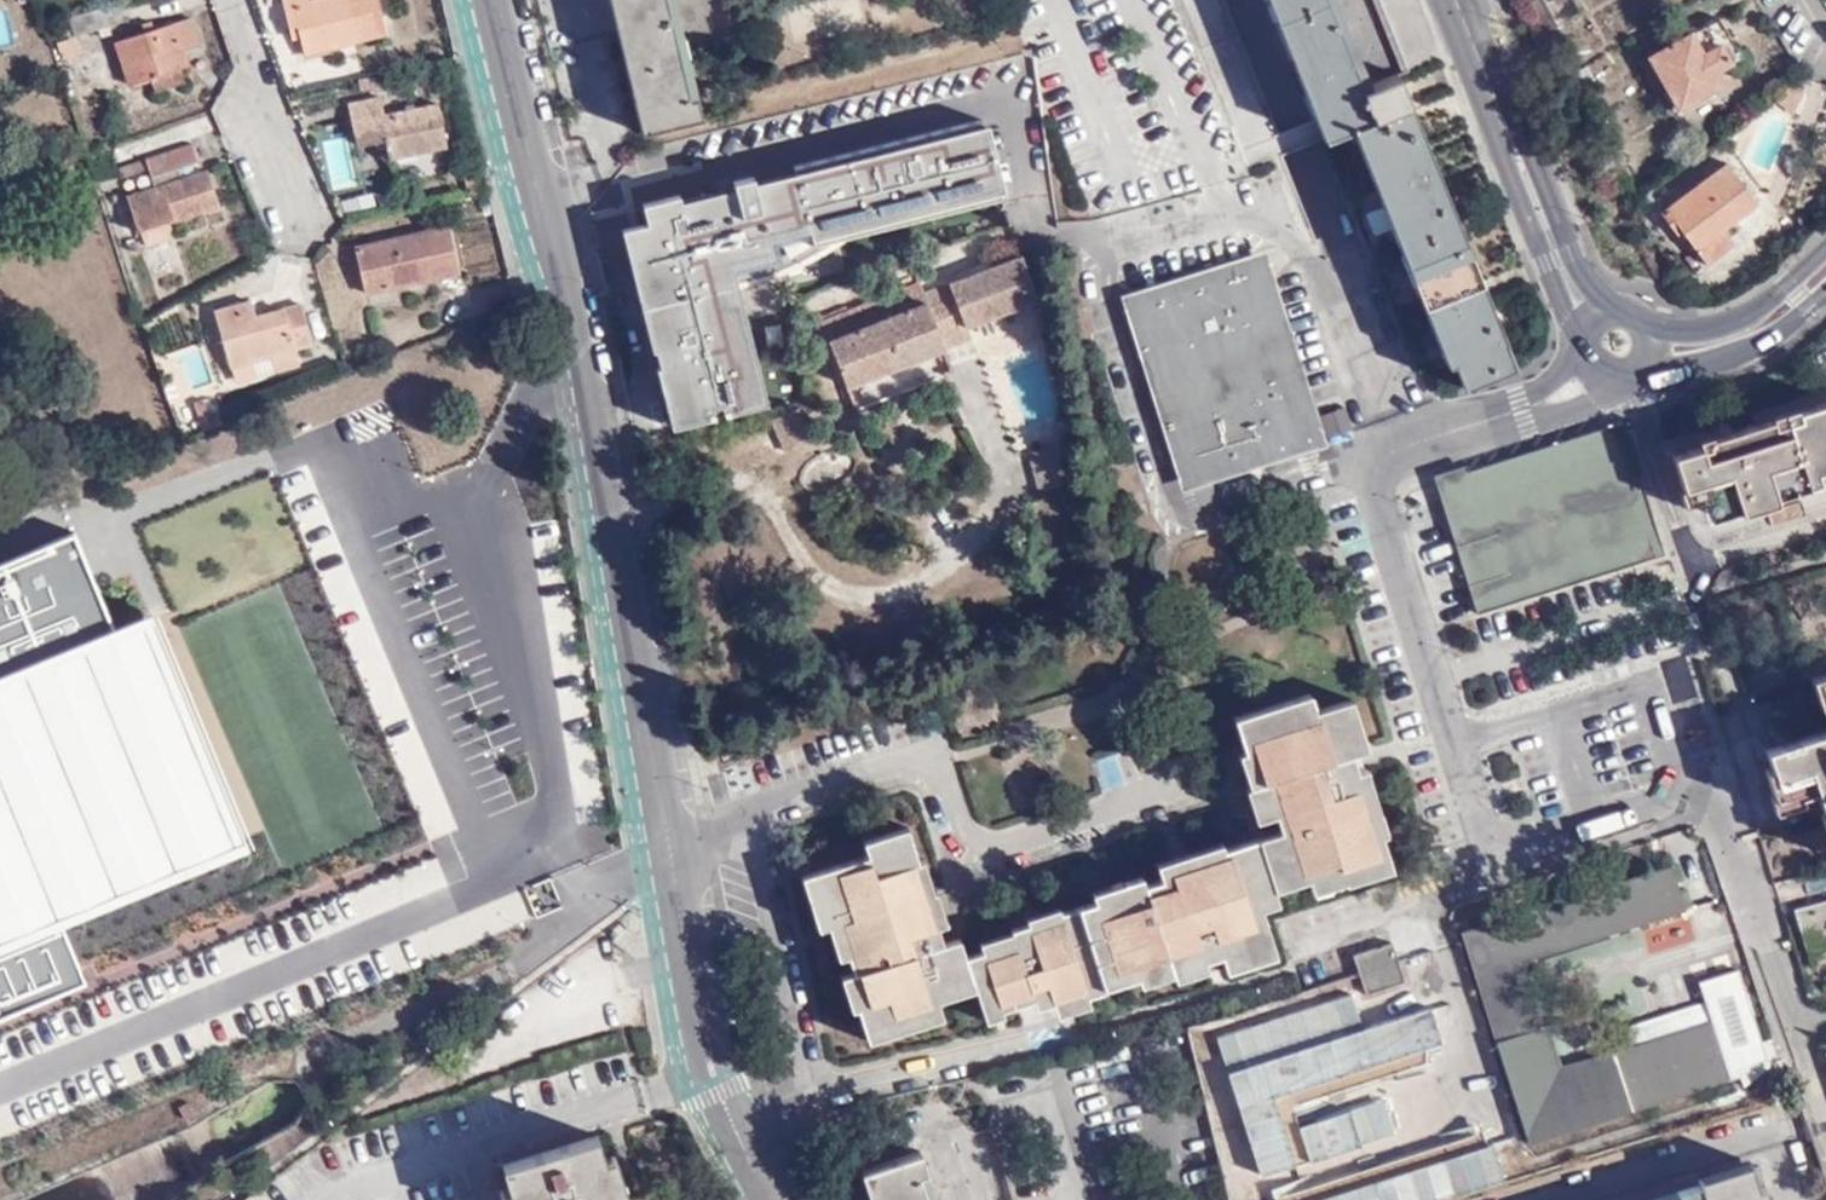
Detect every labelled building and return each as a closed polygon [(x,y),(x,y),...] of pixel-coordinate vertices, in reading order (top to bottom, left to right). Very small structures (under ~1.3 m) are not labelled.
[(288,24),(300,23),(306,51),(387,33),(378,0),(284,0),(288,24)] [(641,131),(703,118),(698,98),(690,99),(666,0),(610,0),(641,131)] [(674,0),(666,0),(690,99),(698,98),(674,0)] [(1409,104),(1396,72),(1369,83),(1335,0),(1264,0),(1289,62),(1290,61),(1304,94),(1304,98),(1319,138),(1351,126),(1409,104)] [(1439,55),(1417,0),(1379,0),(1407,69),(1439,55)] [(104,4),(69,14),(74,34),(109,24),(104,4)] [(199,44),(190,16),(116,41),(128,85),(147,78),(151,93),(185,82),(180,67),(188,64),(182,50),(199,44)] [(1743,56),(1719,16),(1650,57),(1680,110),(1722,85),(1716,72),(1743,56)] [(1575,69),(1564,76),(1569,86),(1581,80),(1575,69)] [(1796,100),(1800,93),(1789,85),(1773,98),(1782,105),(1789,96),(1796,100)] [(382,96),(350,103),(359,144),(389,137),(393,156),(449,143),(439,101),(386,112),(382,96)] [(1791,111),(1796,100),(1789,96),(1782,105),(1791,111)] [(1515,365),(1488,298),(1409,104),(1351,126),(1447,364),(1454,361),(1463,386),(1515,365)] [(795,172),(755,182),(753,176),(733,181),(735,187),(681,200),(680,194),(643,203),(647,222),(653,247),(645,249),(650,269),(658,267),(661,276),(638,282),(655,348),(659,365),(673,423),(710,414),(726,410),(763,400),(734,283),(791,264),(838,238),(1002,198),(982,120),(794,166),(795,172)] [(333,188),(353,184),(342,134),(322,139),(333,188)] [(178,166),(201,158),(195,141),(122,165),(124,174),(150,166),(157,183),(130,192),(141,228),(222,201),(210,166),(182,175),(178,166)] [(1696,250),(1758,204),(1727,164),(1660,213),(1674,231),(1678,227),(1696,250)] [(652,349),(655,348),(638,282),(661,276),(658,267),(650,269),(645,249),(653,247),(647,222),(622,228),(652,349)] [(451,224),(359,244),(369,292),(461,273),(451,224)] [(919,283),(821,320),(845,385),(971,337),(966,326),(1037,300),(1021,256),(923,293),(919,283)] [(1187,497),(1324,455),(1263,257),(1125,300),(1187,497)] [(865,267),(855,271),(858,279),(868,275),(865,267)] [(763,400),(726,410),(727,412),(767,403),(737,282),(734,283),(763,400)] [(234,367),(256,361),(254,353),(273,349),(280,370),(303,364),(300,348),(316,343),(305,302),(257,315),(253,300),(218,309),(234,367)] [(178,394),(215,380),(200,342),(164,355),(178,394)] [(254,353),(256,361),(260,375),(280,370),(273,349),(254,353)] [(711,416),(710,414),(673,423),(659,365),(656,366),(671,426),(711,416)] [(205,428),(223,421),(220,410),(211,412),(206,399),(197,400),(205,428)] [(1806,489),(1825,483),(1825,402),(1783,415),(1793,447),(1803,479),(1806,489)] [(797,407),(771,419),(785,451),(812,439),(797,407)] [(1341,410),(1324,417),(1334,439),(1350,431),(1341,410)] [(1671,455),(1685,502),(1704,497),(1706,496),(1713,516),(1739,507),(1741,513),(1778,502),(1780,502),(1779,497),(1806,489),(1803,479),(1793,447),(1783,415),(1750,426),(1699,441),(1701,446),(1671,455)] [(1625,468),(1612,426),(1591,432),(1605,475),(1625,468)] [(1605,475),(1591,432),(1571,438),(1584,481),(1605,475)] [(1584,481),(1571,438),(1550,445),(1564,487),(1584,481)] [(1564,487),(1550,445),(1530,451),(1543,494),(1564,487)] [(1543,494),(1530,451),(1509,458),(1523,500),(1543,494)] [(1523,500),(1509,458),(1489,464),(1502,507),(1523,500)] [(1502,507),(1489,464),(1468,471),(1482,513),(1502,507)] [(1625,468),(1482,513),(1468,471),(1467,465),(1433,476),(1435,482),(1477,613),(1654,557),(1632,491),(1625,468)] [(247,871),(161,627),(114,644),(80,546),(0,574),(0,1033),(87,1003),(63,935),(247,871)] [(1811,689),(1823,729),(1763,746),(1775,791),(1779,802),(1813,792),(1825,838),(1825,684),(1811,689)] [(1235,719),(1244,751),(1254,786),(1258,785),(1261,803),(1253,805),(1251,805),(1254,821),(1277,815),(1281,831),(1259,837),(1274,891),(1311,879),(1342,869),(1345,883),(1392,870),(1384,836),(1375,839),(1356,774),(1359,772),(1353,754),(1368,750),(1354,700),(1315,711),(1310,696),(1235,719)] [(1254,786),(1244,751),(1239,754),(1248,787),(1251,799),(1253,805),(1261,803),(1258,785),(1254,786)] [(1375,839),(1384,836),(1387,833),(1369,769),(1359,772),(1356,774),(1375,839)] [(940,1000),(977,988),(965,956),(960,938),(943,943),(939,927),(929,894),(925,896),(916,863),(921,861),(910,827),(865,842),(868,856),(803,875),(820,929),(829,926),(839,958),(849,955),(852,971),(841,976),(852,1010),(858,1008),(869,1040),(944,1016),(940,1000)] [(1277,904),(1274,891),(1259,837),(1224,848),(1225,853),(1160,873),(1161,879),(1145,883),(1142,875),(1124,881),(1128,891),(1096,901),(1079,906),(1103,987),(1140,976),(1172,967),(1173,970),(1207,961),(1221,958),(1226,972),(1277,957),(1262,908),(1277,904)] [(1225,853),(1224,848),(1223,843),(1156,863),(1160,873),(1225,853)] [(925,859),(921,861),(916,863),(925,896),(929,894),(935,892),(925,859)] [(1737,1073),(1764,1064),(1758,1045),(1736,972),(1698,984),(1705,1007),(1709,1022),(1627,1048),(1552,1074),(1523,986),(1517,964),(1638,925),(1682,910),(1668,866),(1461,934),(1528,1146),(1738,1079),(1737,1073)] [(1313,893),(1345,883),(1342,869),(1311,879),(1313,893)] [(1128,891),(1124,881),(1092,891),(1096,901),(1128,891)] [(935,892),(929,894),(939,927),(947,924),(938,891),(935,892)] [(1795,909),(1809,956),(1825,951),(1825,900),(1795,909)] [(1104,991),(1103,987),(1079,906),(1062,911),(1064,916),(1030,927),(1029,921),(1011,928),(1012,931),(981,941),(984,950),(965,956),(977,988),(987,1020),(1004,1015),(1003,1008),(1035,999),(1052,994),(1055,1003),(1088,993),(1089,996),(1104,991)] [(1064,916),(1062,911),(1061,907),(1028,916),(1029,921),(1030,927),(1064,916)] [(1645,945),(1638,925),(1517,964),(1523,986),(1613,956),(1645,945)] [(1401,936),(1363,949),(1368,966),(1374,987),(1413,975),(1407,956),(1401,936)] [(1209,969),(1207,961),(1173,970),(1174,974),(1176,979),(1209,969)] [(1174,974),(1173,970),(1172,967),(1140,976),(1142,984),(1174,974)] [(1092,1005),(1089,996),(1088,993),(1055,1003),(1058,1015),(1092,1005)] [(1036,1007),(1055,1003),(1052,994),(1035,999),(1036,1007)] [(1709,1022),(1705,1007),(1623,1034),(1627,1048),(1709,1022)] [(1758,1045),(1764,1064),(1764,1066),(1775,1062),(1768,1042),(1758,1045)] [(618,1158),(612,1135),(514,1160),(521,1184),(525,1199),(623,1199),(622,1195),(637,1191),(633,1176),(623,1178),(618,1158)] [(921,1150),(851,1173),(860,1199),(937,1199),(921,1150)] [(628,1155),(618,1158),(623,1178),(633,1176),(628,1155)] [(1765,1186),(1759,1188),(1750,1162),(1697,1179),(1699,1185),(1703,1199),(1770,1199),(1765,1186)] [(253,1188),(249,1182),(225,1199),(237,1199),(253,1188)] [(521,1184),(510,1187),(513,1199),(525,1199),(521,1184)] [(1653,1199),(1703,1199),(1699,1185),(1653,1199)] [(253,1188),(237,1199),(262,1199),(253,1188)]
